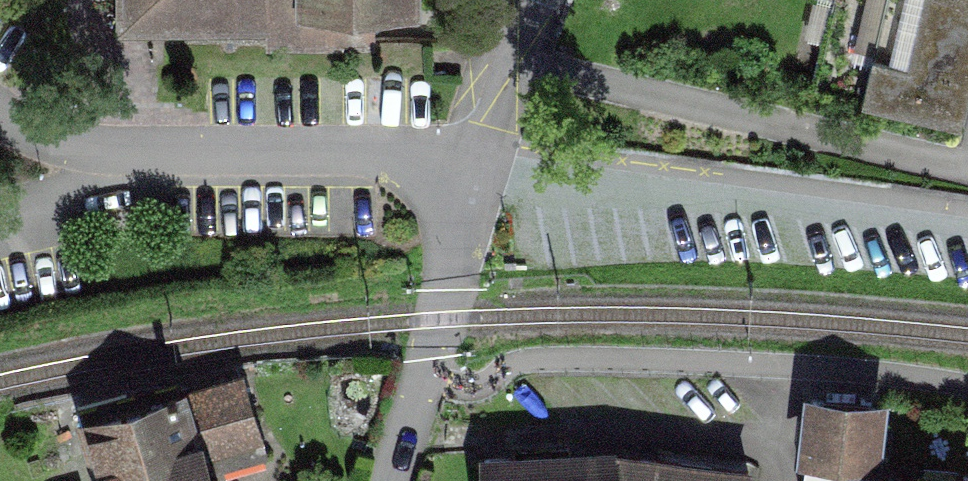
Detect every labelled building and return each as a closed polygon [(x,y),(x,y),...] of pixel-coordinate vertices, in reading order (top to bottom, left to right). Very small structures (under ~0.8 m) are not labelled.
[(115,30),(130,30),(139,30),(214,29),(264,28),(265,47),(373,45),(373,8),(410,7),(410,0),(115,0),(115,30)] [(958,118),(967,80),(967,0),(834,0),(815,84),(958,118)] [(243,385),(184,403),(182,396),(130,411),(124,393),(81,406),(102,480),(209,480),(200,448),(256,431),(243,385)] [(811,402),(804,480),(858,480),(860,463),(871,464),(876,407),(811,402)] [(618,479),(618,454),(572,455),(572,447),(513,449),(513,460),(485,461),(486,480),(619,480),(618,479)] [(618,479),(619,480),(745,480),(746,474),(629,458),(629,479),(618,479)]
